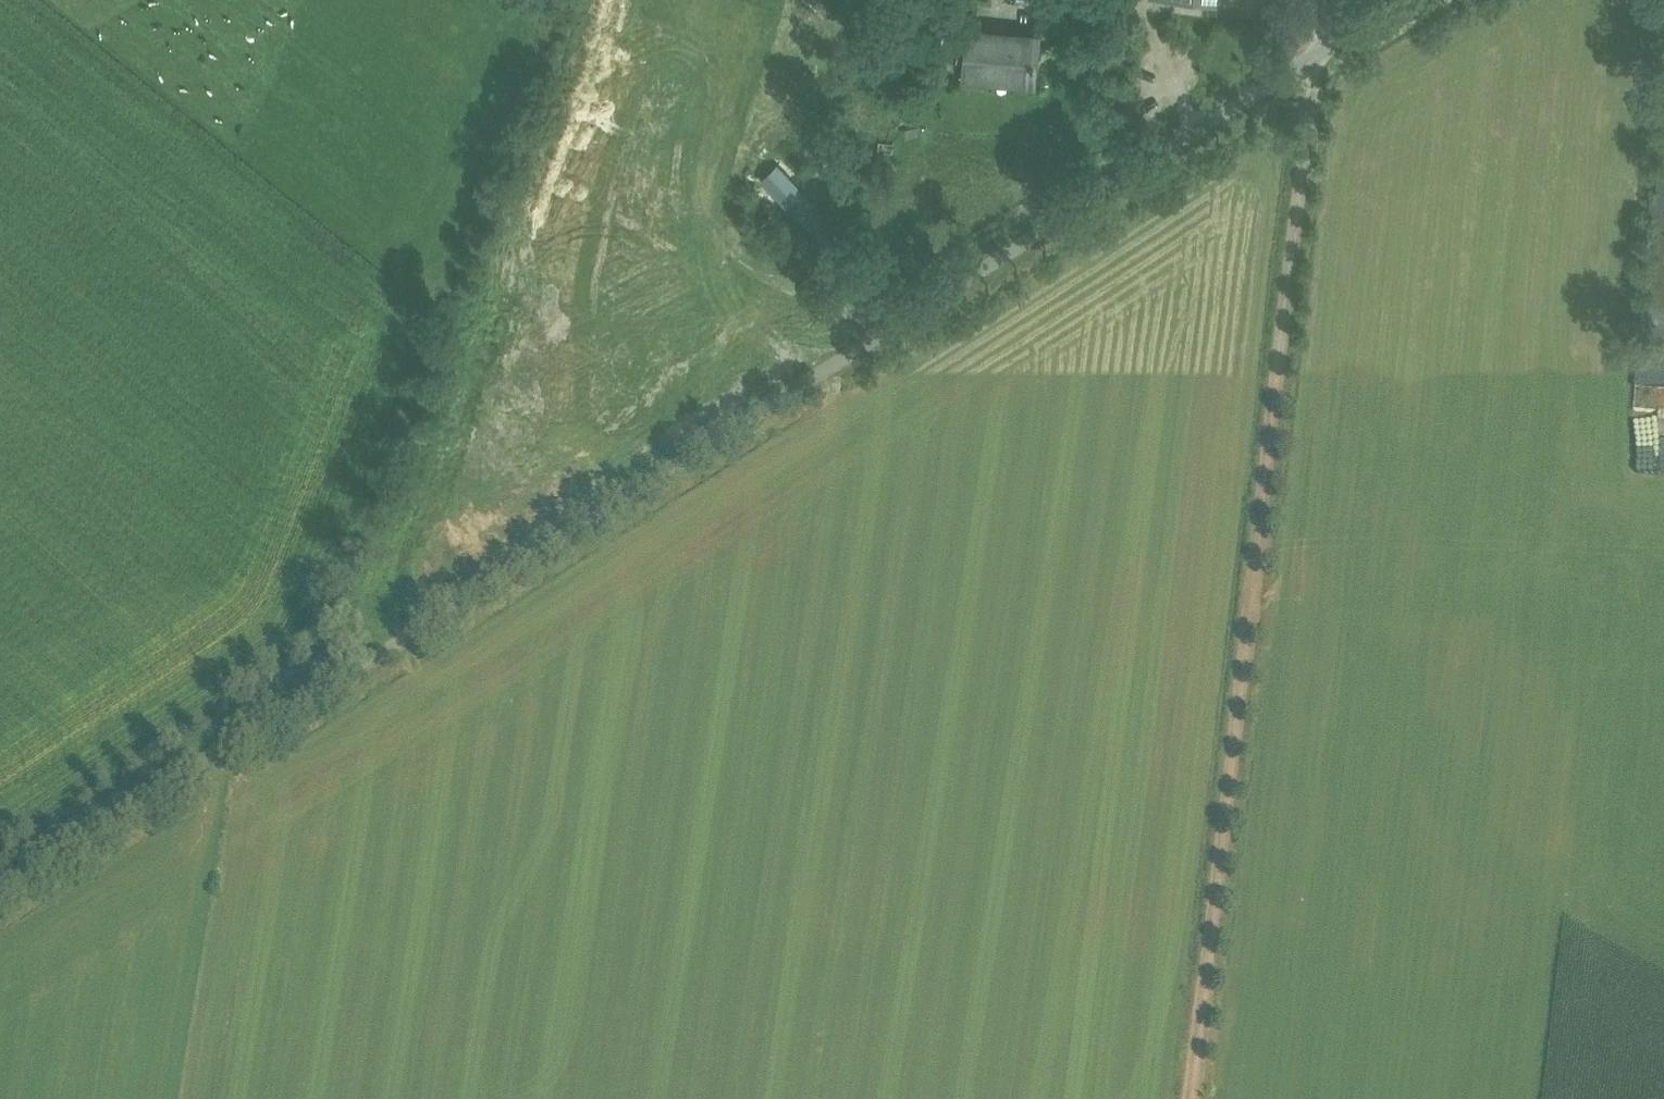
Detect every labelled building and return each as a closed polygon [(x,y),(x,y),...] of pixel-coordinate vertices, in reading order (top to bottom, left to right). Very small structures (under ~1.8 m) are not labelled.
[(1033,76),(1037,38),(970,31),(965,75),(996,78),(996,72),(1033,76)] [(1659,121),(1657,200),(1650,200),(1636,336),(1663,339),(1663,122),(1659,121)] [(1663,383),(1663,340),(1646,339),(1642,382),(1663,383)]
